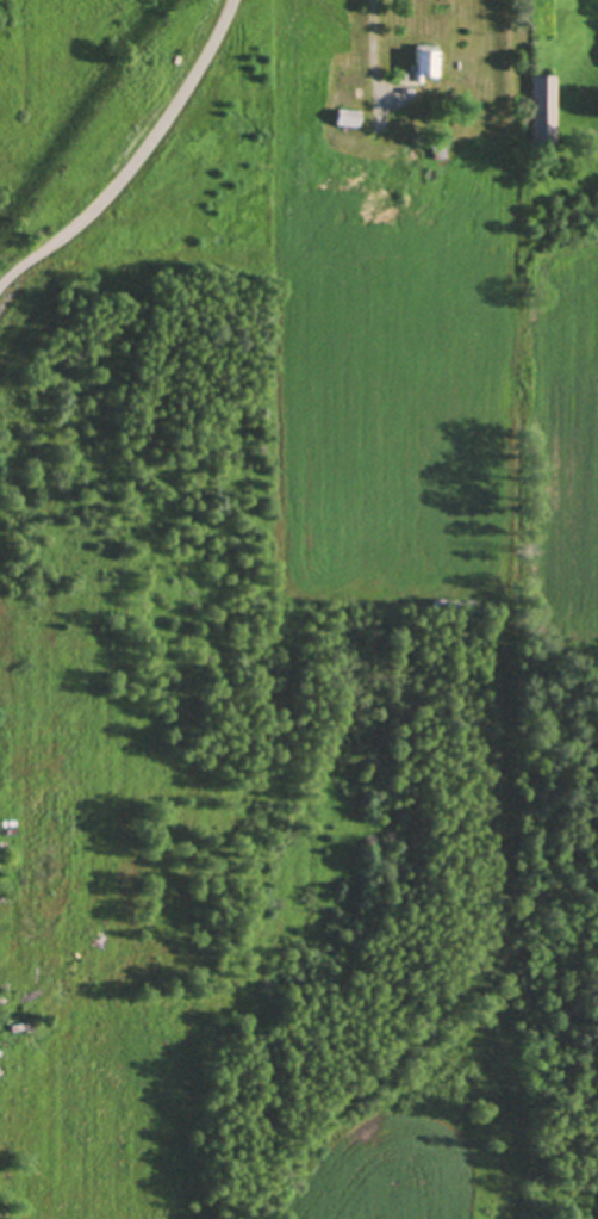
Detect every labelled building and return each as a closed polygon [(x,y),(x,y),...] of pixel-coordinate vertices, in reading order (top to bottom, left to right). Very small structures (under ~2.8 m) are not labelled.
[(435,51),(435,76),(421,76),(421,80),(413,80),(415,44),(434,45),(434,51),(435,51)] [(554,142),(529,142),(529,76),(553,75),(554,142)] [(359,111),(356,126),(335,124),(336,109),(359,111)] [(444,160),(431,161),(430,144),(443,143),(444,160)] [(419,147),(419,157),(409,157),(409,146),(419,147)] [(417,181),(418,181),(419,182),(421,182),(422,184),(423,185),(423,186),(423,187),(423,188),(423,190),(423,191),(422,192),(421,193),(419,194),(418,194),(417,194),(416,194),(415,194),(413,193),(412,192),(411,191),(411,190),(411,188),(411,187),(411,186),(411,185),(412,184),(412,182),(413,182),(415,182),(416,181),(417,181)] [(392,204),(393,205),(394,205),(395,205),(397,206),(398,208),(398,209),(398,210),(399,211),(398,212),(398,214),(397,215),(397,216),(395,216),(394,217),(393,217),(392,217),(391,217),(390,217),(390,216),(388,216),(387,215),(387,214),(386,214),(386,212),(386,211),(386,210),(386,209),(387,208),(387,206),(388,206),(390,205),(391,205),(392,204)] [(24,1029),(11,1031),(10,1023),(24,1022),(24,1029)]
